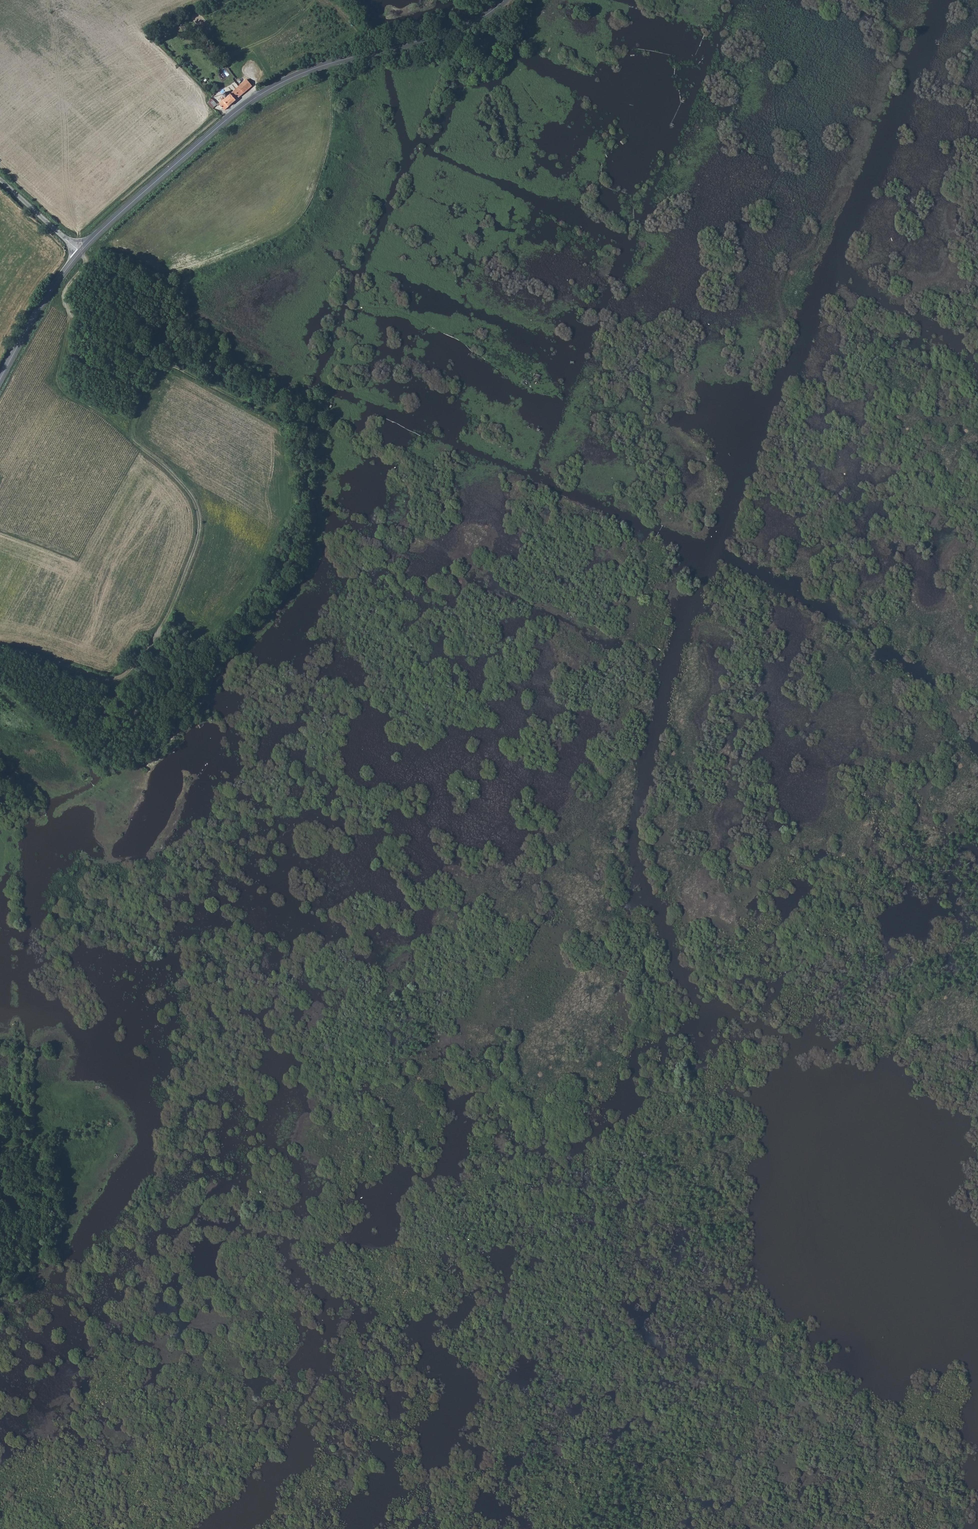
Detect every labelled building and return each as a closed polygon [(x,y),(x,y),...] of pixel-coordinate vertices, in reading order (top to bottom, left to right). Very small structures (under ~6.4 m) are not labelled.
[(260,83),(254,76),(251,79),(246,82),(251,89),(260,83)] [(232,87),(228,90),(231,94),(222,101),(227,108),(251,89),(246,82),(235,91),(232,87)] [(212,98),(208,102),(213,108),(218,103),(212,98)]
